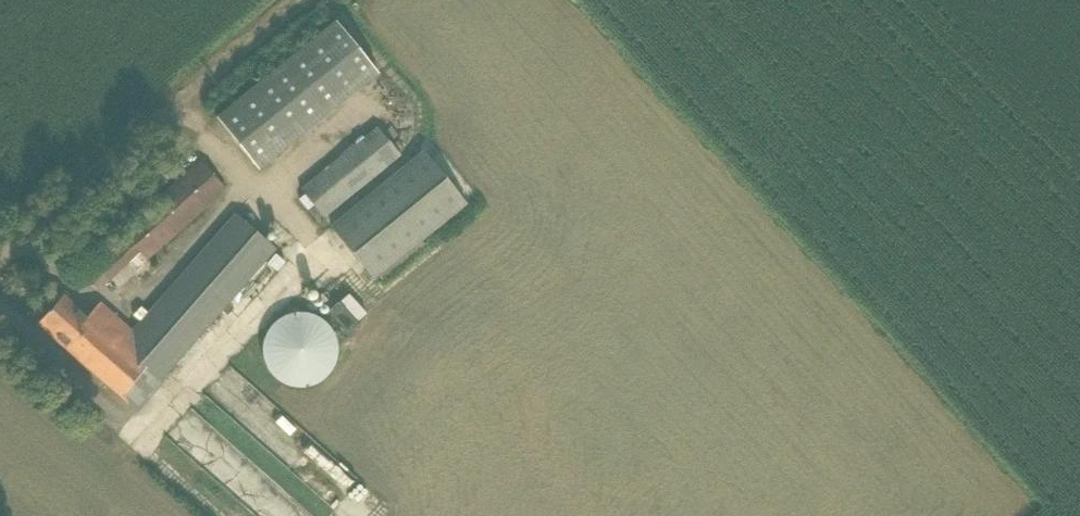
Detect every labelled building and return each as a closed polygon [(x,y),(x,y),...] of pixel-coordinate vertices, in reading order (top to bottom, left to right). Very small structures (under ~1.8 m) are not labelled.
[(259,171),(379,74),(335,20),(215,117),(259,171)] [(323,218),(400,155),(376,127),(300,189),(323,218)] [(374,280),(466,204),(422,150),(330,226),(374,280)] [(79,270),(98,291),(141,252),(148,259),(226,188),(199,160),(79,270)] [(331,224),(359,199),(354,193),(326,219),(331,224)] [(52,308),(37,324),(137,412),(151,395),(163,382),(161,381),(275,247),(271,244),(234,213),(185,273),(136,333),(101,304),(89,319),(63,297),(52,308)] [(355,291),(332,306),(346,329),(369,314),(355,291)] [(338,357),(338,350),(338,343),(335,336),(332,329),(327,323),(321,318),(317,316),(309,313),(302,312),(294,313),(286,315),(279,318),(274,322),(269,328),(265,335),(263,342),(262,349),(263,357),(264,363),(267,369),(272,376),(279,382),(286,386),(293,388),(299,388),(307,388),(313,386),(320,383),(327,377),(332,371),(336,364),(338,357)] [(244,484),(257,463),(216,438),(203,458),(244,484)]
